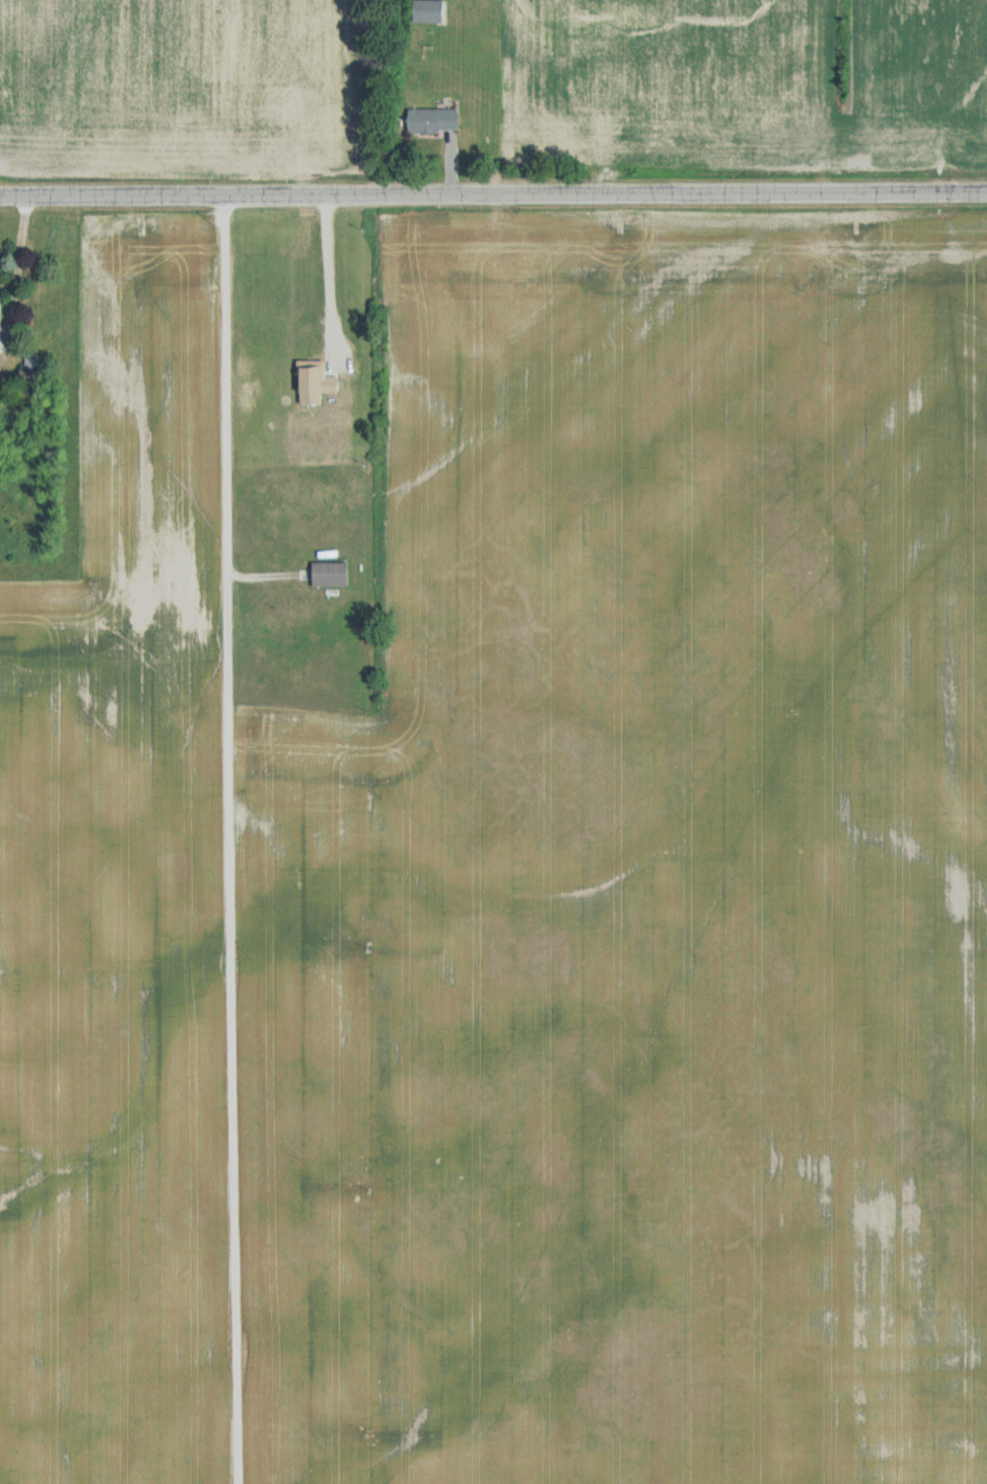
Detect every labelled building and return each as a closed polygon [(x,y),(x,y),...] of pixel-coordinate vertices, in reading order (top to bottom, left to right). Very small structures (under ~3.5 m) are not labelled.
[(417,23),(446,23),(446,0),(417,0),(417,23)] [(410,133),(461,133),(461,110),(410,110),(410,133)] [(302,406),(325,406),(325,394),(341,394),(340,378),(327,378),(327,362),(302,362),(302,406)] [(350,564),(314,564),(314,587),(350,587),(350,564)]
